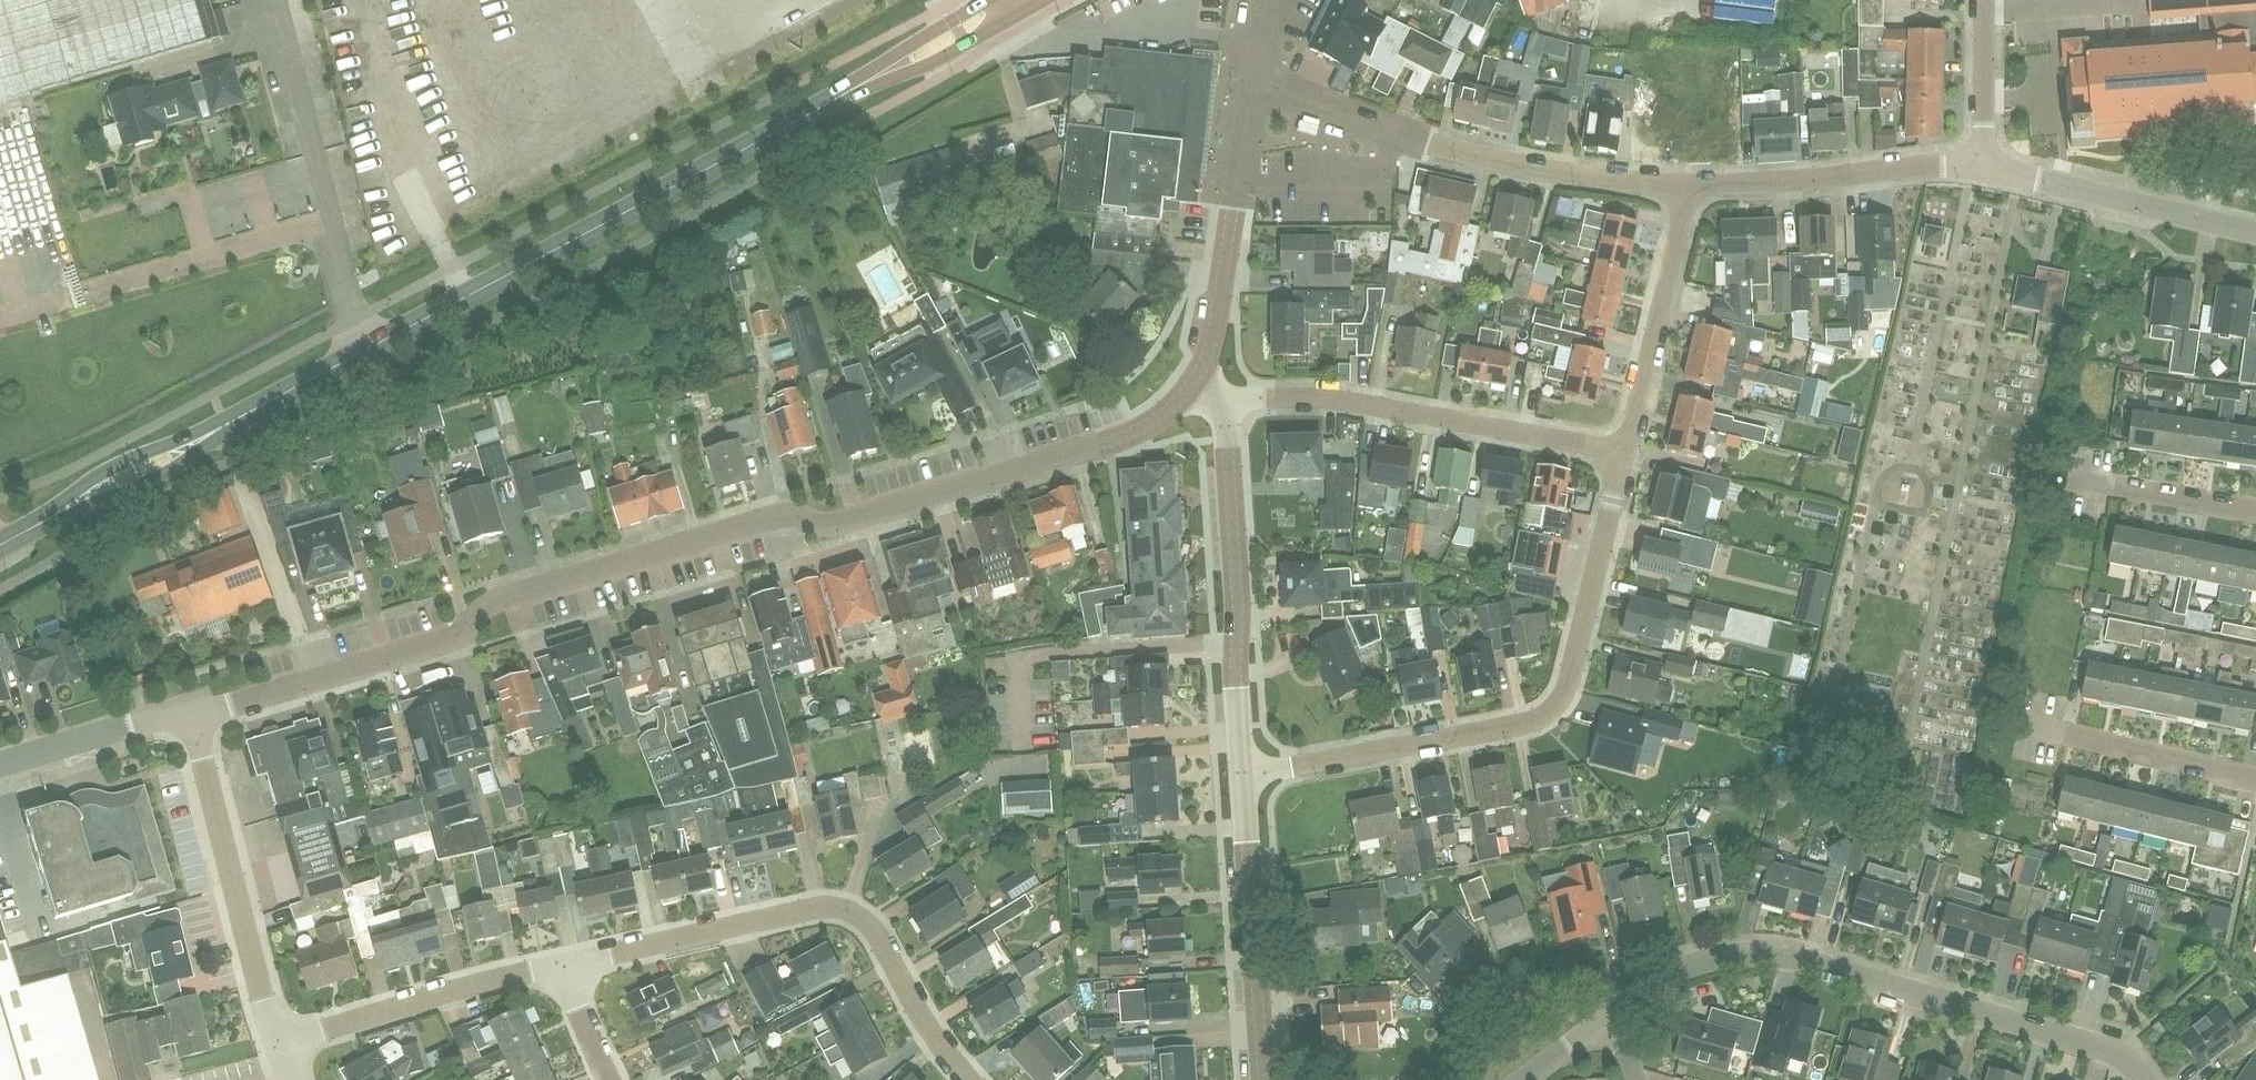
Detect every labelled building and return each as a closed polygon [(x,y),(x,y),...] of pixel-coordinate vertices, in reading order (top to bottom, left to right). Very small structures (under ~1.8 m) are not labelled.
[(196,0),(0,0),(0,105),(208,43),(196,0)] [(1366,64),(1396,80),(1406,60),(1440,78),(1452,53),(1388,20),(1384,27),(1363,16),(1365,10),(1347,0),(1335,0),(1310,50),(1354,72),(1360,60),(1367,63),(1366,64)] [(1483,0),(1445,0),(1441,9),(1471,25),(1483,0)] [(1490,0),(1483,0),(1471,25),(1483,32),(1497,3),(1490,0)] [(1567,5),(1566,0),(1519,0),(1526,19),(1567,5)] [(1859,29),(1883,29),(1884,0),(1859,0),(1859,29)] [(2064,47),(2065,66),(2071,69),(2075,123),(2070,124),(2072,148),(2096,146),(2096,141),(2212,132),(2213,137),(2221,137),(2225,136),(2224,131),(2226,131),(2253,129),(2255,129),(2253,104),(2255,104),(2255,38),(2254,11),(2255,11),(2255,0),(2149,0),(2150,7),(2151,19),(2202,16),(2203,29),(2204,38),(2126,44),(2125,39),(2114,40),(2115,45),(2089,47),(2089,43),(2085,42),(2067,43),(2064,47)] [(1859,29),(1859,51),(1859,83),(1940,85),(1942,34),(1886,33),(1883,29),(1859,29)] [(1572,61),(1568,87),(1584,90),(1588,63),(1588,62),(1590,49),(1575,46),(1572,61)] [(1092,252),(1122,255),(1124,237),(1155,241),(1161,224),(1163,211),(1179,213),(1180,203),(1198,205),(1215,61),(1106,48),(1104,62),(1075,58),(1069,118),(1057,214),(1096,218),(1094,234),(1092,252)] [(1859,99),(1859,83),(1859,51),(1843,52),(1843,99),(1859,99)] [(1524,67),(1520,83),(1534,86),(1541,60),(1526,57),(1524,67)] [(1455,121),(1483,127),(1501,61),(1485,58),(1477,91),(1462,88),(1455,121)] [(1501,61),(1483,127),(1511,134),(1519,101),(1505,98),(1513,64),(1501,61)] [(155,94),(165,126),(198,116),(193,102),(210,96),(215,110),(243,102),(231,64),(203,72),(206,82),(189,87),(188,84),(155,94)] [(1346,89),(1351,80),(1338,73),(1330,89),(1343,94),(1346,89)] [(1787,93),(1788,117),(1805,117),(1803,75),(1778,77),(1779,93),(1787,93)] [(1027,111),(1053,103),(1045,76),(1019,84),(1027,111)] [(1647,77),(1647,136),(1674,136),(1674,77),(1647,77)] [(1674,77),(1674,136),(1701,136),(1701,77),(1674,77)] [(1590,110),(1585,149),(1617,154),(1623,114),(1624,108),(1633,107),(1633,79),(1626,78),(1625,84),(1606,81),(1602,111),(1591,109),(1590,110)] [(1881,98),(1897,98),(1897,102),(1900,107),(1909,107),(1908,139),(1938,139),(1940,85),(1859,83),(1859,99),(1859,109),(1881,109),(1881,98)] [(1539,105),(1532,142),(1563,147),(1569,112),(1569,111),(1566,110),(1569,93),(1567,92),(1542,88),(1539,105)] [(166,130),(165,126),(155,94),(153,89),(113,101),(127,148),(136,146),(137,148),(155,142),(153,134),(166,130)] [(1742,105),(1742,123),(1743,123),(1743,127),(1756,127),(1758,158),(1797,156),(1795,123),(1782,124),(1781,104),(1766,105),(1766,104),(1742,105)] [(1811,154),(1846,152),(1843,107),(1825,108),(1825,110),(1808,111),(1811,154)] [(957,147),(873,172),(891,229),(917,221),(911,203),(970,185),(957,147)] [(1442,221),(1468,227),(1475,193),(1473,193),(1474,189),(1457,185),(1455,183),(1422,175),(1417,178),(1408,213),(1442,221)] [(1523,260),(1528,242),(1530,228),(1527,227),(1532,205),(1500,197),(1492,233),(1512,238),(1508,257),(1521,259),(1523,260)] [(1610,218),(1607,231),(1583,226),(1581,238),(1582,238),(1604,243),(1632,250),(1638,225),(1610,218)] [(1893,218),(1859,220),(1860,262),(1864,262),(1864,280),(1865,296),(1866,295),(1875,295),(1879,295),(1880,311),(1894,311),(1901,281),(1895,281),(1894,261),(1893,218)] [(1389,270),(1405,273),(1466,287),(1479,229),(1468,227),(1442,221),(1439,232),(1435,232),(1429,256),(1408,252),(1409,246),(1392,243),(1389,270)] [(1803,222),(1804,256),(1804,276),(1810,276),(1836,276),(1835,256),(1832,257),(1832,221),(1803,222)] [(1776,223),(1749,224),(1752,287),(1770,287),(1769,260),(1777,259),(1776,223)] [(1713,319),(1725,322),(1749,328),(1753,329),(1752,287),(1749,224),(1722,225),(1724,261),(1734,261),(1734,282),(1739,281),(1739,289),(1725,290),(1725,302),(1718,301),(1713,319)] [(1927,228),(1926,232),(1924,231),(1921,242),(1924,242),(1923,245),(1927,246),(1925,257),(1935,259),(1937,248),(1941,249),(1941,246),(1944,246),(1946,236),(1944,235),(1944,232),(1927,228)] [(1598,268),(1626,275),(1632,250),(1604,243),(1582,238),(1579,249),(1601,254),(1598,268)] [(1282,241),(1282,272),(1317,271),(1317,286),(1350,286),(1350,262),(1332,262),(1332,241),(1282,241)] [(1092,252),(1092,253),(1090,268),(1111,270),(1110,277),(1080,312),(1105,334),(1135,299),(1133,297),(1150,280),(1151,275),(1123,272),(1125,257),(1122,256),(1122,255),(1092,252)] [(1804,276),(1804,256),(1789,256),(1790,275),(1791,313),(1811,313),(1810,276),(1804,276)] [(1511,297),(1527,301),(1536,268),(1520,264),(1511,297)] [(1598,268),(1591,297),(1619,304),(1626,275),(1598,268)] [(2038,268),(2036,281),(2019,278),(2013,308),(2042,313),(2040,324),(2060,327),(2070,274),(2038,268)] [(1404,278),(1405,273),(1389,270),(1388,285),(1384,304),(1400,307),(1405,278),(1404,278)] [(1551,273),(1538,270),(1535,283),(1548,286),(1551,273)] [(1791,313),(1790,275),(1775,275),(1776,316),(1791,315),(1791,313)] [(2176,330),(2169,374),(2194,377),(2200,333),(2187,331),(2193,288),(2158,282),(2152,326),(2176,330)] [(1531,302),(1549,307),(1555,290),(1537,284),(1531,302)] [(1368,290),(1368,310),(1382,310),(1386,290),(1368,290)] [(1619,304),(1591,297),(1568,292),(1565,305),(1587,311),(1585,322),(1613,329),(1619,304)] [(2252,297),(2219,292),(2214,336),(2246,341),(2252,297)] [(1274,325),(1309,325),(1328,325),(1334,325),(1334,311),(1353,311),(1353,293),(1294,293),(1294,302),(1287,302),(1287,308),(1275,308),(1274,325)] [(1865,296),(1850,296),(1851,326),(1851,331),(1865,331),(1868,331),(1866,295),(1865,296)] [(934,336),(944,331),(945,330),(927,297),(913,304),(924,324),(899,338),(902,344),(889,351),(890,353),(873,362),(879,372),(876,374),(894,405),(936,382),(956,418),(973,408),(934,336)] [(1533,324),(1536,324),(1561,331),(1564,316),(1536,309),(1533,324)] [(814,310),(788,318),(805,378),(832,370),(814,310)] [(757,339),(775,335),(770,311),(751,316),(757,339)] [(1798,342),(1815,341),(1813,315),(1797,316),(1798,342)] [(1396,368),(1424,373),(1427,357),(1430,357),(1438,319),(1418,316),(1415,332),(1399,330),(1395,352),(1399,353),(1396,368)] [(1038,382),(1023,350),(1017,353),(1010,338),(980,352),(972,337),(968,339),(959,321),(945,328),(973,377),(983,372),(987,381),(991,379),(1001,400),(1023,390),(1026,392),(1034,388),(1034,384),(1038,382)] [(1695,343),(1693,354),(1745,366),(1747,358),(1748,355),(1743,354),(1749,328),(1725,322),(1722,332),(1699,327),(1699,329),(1696,328),(1692,342),(1695,343)] [(1561,331),(1536,324),(1531,342),(1571,351),(1575,335),(1561,331)] [(1309,325),(1274,325),(1274,356),(1302,357),(1302,355),(1309,355),(1309,325)] [(1480,330),(1476,351),(1462,348),(1457,378),(1482,383),(1491,332),(1480,330)] [(1491,332),(1482,383),(1507,388),(1513,358),(1498,355),(1502,333),(1491,332)] [(1872,358),(1872,334),(1856,334),(1856,358),(1872,358)] [(1375,341),(1357,341),(1357,357),(1372,357),(1375,341)] [(2245,345),(2240,383),(2254,386),(2255,372),(2255,347),(2245,345)] [(1571,373),(1600,380),(1606,355),(1577,348),(1571,373)] [(1745,366),(1693,354),(1686,381),(1720,389),(1723,375),(1742,379),(1743,375),(1745,366)] [(1745,366),(1759,370),(1761,361),(1747,358),(1745,366)] [(780,382),(802,376),(798,361),(776,367),(780,382)] [(1529,364),(1526,378),(1538,381),(1541,367),(1529,364)] [(1547,379),(1568,384),(1565,398),(1594,405),(1600,380),(1571,373),(1550,368),(1547,379)] [(2166,392),(2168,381),(2150,378),(2148,390),(2166,392)] [(2166,392),(2178,394),(2185,395),(2186,383),(2168,381),(2166,392)] [(2222,400),(2224,388),(2206,385),(2204,397),(2222,400)] [(2222,400),(2236,402),(2240,403),(2242,391),(2224,388),(2222,400)] [(1727,418),(1750,424),(1757,394),(1734,389),(1727,418)] [(779,457),(815,447),(798,390),(775,397),(779,414),(768,417),(779,457)] [(2166,392),(2165,404),(2157,455),(2186,459),(2191,424),(2174,421),(2178,394),(2166,392)] [(834,424),(838,423),(842,439),(839,442),(843,455),(847,456),(848,458),(878,449),(868,413),(866,414),(860,393),(828,403),(834,424)] [(1718,435),(1728,438),(1742,441),(1764,446),(1767,431),(1733,423),(1734,420),(1714,415),(1716,406),(1682,398),(1675,425),(1718,435)] [(495,402),(502,427),(515,423),(508,399),(495,402)] [(2236,402),(2222,400),(2218,428),(2213,463),(2241,467),(2247,432),(2232,430),(2236,402)] [(2157,455),(2165,404),(2149,401),(2147,417),(2134,415),(2129,450),(2157,455)] [(589,436),(606,433),(601,402),(584,406),(589,436)] [(1825,404),(1822,419),(1850,426),(1854,410),(1825,404)] [(718,491),(750,482),(740,447),(759,441),(751,416),(723,425),(729,446),(707,452),(718,491)] [(1364,447),(1367,424),(1347,422),(1344,444),(1364,447)] [(2213,463),(2218,428),(2191,424),(2186,459),(2213,463)] [(1718,435),(1675,425),(1669,452),(1703,460),(1707,446),(1715,448),(1718,435)] [(1853,432),(1850,460),(1860,461),(1863,433),(1853,432)] [(2241,467),(2255,469),(2255,433),(2247,432),(2241,467)] [(1274,460),(1322,460),(1322,438),(1271,439),(1271,460),(1274,460)] [(1739,450),(1742,441),(1728,438),(1726,447),(1739,450)] [(487,484),(489,484),(512,477),(502,441),(478,448),(486,477),(487,484)] [(1412,456),(1378,450),(1373,480),(1361,478),(1359,508),(1383,512),(1387,488),(1406,491),(1412,456)] [(438,512),(430,484),(421,451),(390,459),(399,488),(403,487),(404,491),(410,512),(388,519),(401,563),(433,554),(422,517),(438,512)] [(1439,507),(1441,507),(1454,509),(1457,493),(1465,495),(1472,457),(1440,451),(1434,490),(1442,491),(1439,507)] [(548,520),(589,508),(578,472),(549,480),(542,456),(512,465),(520,494),(538,488),(548,520)] [(1524,465),(1487,459),(1482,489),(1503,493),(1501,507),(1514,509),(1516,494),(1519,495),(1524,465)] [(1322,460),(1274,460),(1274,481),(1322,481),(1322,480),(1327,480),(1327,510),(1334,510),(1334,531),(1350,531),(1356,466),(1341,466),(1341,463),(1322,463),(1322,460)] [(638,485),(649,521),(666,515),(665,512),(667,512),(669,513),(676,511),(677,508),(681,507),(671,475),(659,478),(654,463),(637,468),(641,484),(638,485)] [(621,529),(649,521),(638,485),(634,486),(627,465),(614,469),(621,490),(610,493),(621,529)] [(1135,579),(1136,598),(1125,600),(1126,611),(1109,613),(1111,637),(1135,635),(1135,640),(1185,636),(1182,603),(1187,603),(1180,504),(1175,504),(1173,472),(1167,472),(1167,468),(1148,469),(1149,473),(1123,475),(1126,509),(1130,509),(1132,536),(1130,536),(1134,579),(1135,579)] [(1557,580),(1573,494),(1567,492),(1570,475),(1540,469),(1533,505),(1526,504),(1520,534),(1508,592),(1532,596),(1536,575),(1557,580)] [(1702,475),(1699,487),(1663,478),(1653,518),(1682,525),(1681,530),(1702,535),(1709,506),(1705,500),(1710,497),(1711,499),(1726,503),(1731,482),(1702,475)] [(504,533),(489,484),(487,484),(486,477),(462,484),(461,479),(446,483),(451,500),(453,499),(466,544),(504,533)] [(1084,524),(1074,490),(1050,497),(1051,498),(1031,504),(1041,537),(1043,537),(1047,548),(1030,553),(1035,571),(1072,560),(1067,542),(1061,544),(1058,532),(1084,524)] [(296,544),(302,565),(307,584),(314,582),(316,588),(333,583),(316,522),(293,528),(283,491),(261,497),(280,548),(296,544)] [(210,537),(234,529),(221,492),(197,501),(210,537)] [(1462,513),(1460,525),(1459,528),(1475,531),(1480,501),(1465,499),(1462,513)] [(1425,527),(1429,505),(1413,502),(1409,524),(1425,527)] [(1840,512),(1803,503),(1800,517),(1837,526),(1840,512)] [(316,522),(333,583),(350,578),(348,573),(355,570),(348,543),(361,540),(351,505),(337,509),(339,515),(316,522)] [(967,561),(975,587),(1012,575),(1014,581),(1029,576),(1019,546),(1014,548),(1003,514),(975,523),(986,555),(967,561)] [(1409,565),(1426,567),(1430,528),(1413,527),(1409,565)] [(2138,571),(2145,536),(2118,530),(2110,566),(2138,571)] [(2145,536),(2138,571),(2166,577),(2173,542),(2145,536)] [(171,592),(176,607),(185,631),(274,598),(251,537),(134,580),(143,602),(171,592)] [(1647,542),(1640,570),(1675,579),(1679,564),(1695,568),(1697,564),(1712,568),(1718,545),(1690,537),(1686,552),(1647,542)] [(945,625),(937,598),(954,593),(949,576),(950,576),(940,543),(926,547),(924,539),(914,542),(913,543),(894,549),(888,556),(899,590),(884,595),(904,660),(921,655),(938,650),(933,631),(945,627),(945,625)] [(2190,601),(2194,582),(2201,547),(2173,542),(2166,577),(2181,580),(2174,614),(2187,617),(2190,601)] [(2201,547),(2194,582),(2222,588),(2229,553),(2201,547)] [(1103,589),(1118,586),(1110,550),(1095,553),(1103,589)] [(2222,588),(2249,594),(2255,559),(2255,558),(2229,553),(2222,588)] [(960,592),(975,587),(967,561),(952,566),(960,592)] [(825,577),(823,577),(839,632),(840,631),(845,647),(868,640),(863,623),(880,618),(864,565),(838,573),(835,570),(826,573),(825,577)] [(1286,607),(1343,604),(1342,597),(1353,596),(1351,572),(1351,571),(1350,570),(1349,570),(1321,572),(1321,566),(1283,569),(1284,574),(1281,576),(1281,583),(1284,585),(1286,607)] [(806,633),(812,661),(815,660),(819,676),(844,669),(836,644),(834,645),(823,609),(826,608),(817,580),(797,586),(805,614),(804,614),(809,632),(806,633)] [(1419,584),(1366,588),(1367,614),(1421,610),(1419,584)] [(1103,636),(1097,607),(1112,603),(1111,599),(1127,595),(1125,586),(1079,595),(1089,639),(1103,636)] [(764,652),(763,652),(766,661),(787,655),(791,667),(812,661),(806,633),(798,635),(797,632),(790,634),(788,626),(791,625),(785,604),(782,605),(778,593),(764,596),(764,594),(754,597),(755,599),(752,600),(761,633),(759,634),(764,652)] [(1633,600),(1624,632),(1643,637),(1641,643),(1660,648),(1662,641),(1663,642),(1667,627),(1685,632),(1690,615),(1633,600)] [(1772,620),(1753,615),(1697,601),(1691,627),(1756,643),(1756,644),(1766,647),(1772,620)] [(1504,646),(1515,643),(1518,662),(1540,658),(1537,638),(1546,636),(1542,617),(1534,618),(1531,602),(1497,608),(1501,631),(1504,646)] [(2111,614),(2129,617),(2131,606),(2113,602),(2111,614)] [(2129,617),(2147,621),(2149,609),(2131,606),(2129,617)] [(726,763),(736,790),(752,790),(755,789),(767,787),(774,786),(782,784),(796,781),(800,780),(766,661),(763,652),(748,657),(732,607),(677,624),(698,690),(704,688),(710,708),(706,710),(726,763)] [(1438,607),(1421,610),(1428,655),(1446,651),(1438,607)] [(1501,631),(1497,608),(1496,607),(1479,610),(1483,634),(1501,631)] [(1821,628),(1825,613),(1800,607),(1796,622),(1821,628)] [(2187,617),(2174,614),(2168,613),(2166,625),(2185,628),(2187,617)] [(1380,641),(1377,617),(1347,618),(1360,650),(1380,641)] [(2187,617),(2185,628),(2213,634),(2215,622),(2187,617)] [(2123,645),(2128,624),(2110,620),(2105,641),(2123,645)] [(2145,627),(2128,624),(2123,645),(2141,649),(2145,627)] [(2240,640),(2242,628),(2224,625),(2221,636),(2240,640)] [(679,734),(687,731),(692,745),(675,751),(666,727),(667,724),(667,717),(664,711),(660,706),(660,703),(672,699),(671,693),(680,691),(661,628),(635,636),(635,639),(623,643),(626,652),(617,655),(633,711),(633,712),(635,713),(640,715),(642,715),(647,715),(651,713),(654,710),(658,716),(659,722),(658,729),(657,731),(654,732),(649,734),(646,736),(645,737),(642,739),(640,743),(661,798),(666,810),(671,809),(694,804),(694,803),(736,790),(726,763),(724,764),(708,723),(691,730),(684,708),(672,712),(679,734)] [(2240,640),(2255,643),(2255,631),(2242,628),(2240,640)] [(2153,641),(2180,647),(2183,635),(2155,629),(2153,641)] [(92,674),(77,630),(47,640),(49,646),(26,654),(34,680),(58,672),(61,684),(92,674)] [(1325,674),(1329,684),(1336,699),(1367,686),(1343,631),(1310,645),(1322,675),(1325,674)] [(13,664),(3,634),(0,635),(0,668),(13,664)] [(2200,638),(2183,635),(2180,647),(2178,660),(2195,662),(2198,650),(2209,652),(2211,640),(2200,638)] [(553,700),(568,733),(568,732),(578,756),(586,753),(571,718),(577,716),(570,701),(589,695),(587,689),(604,683),(590,641),(550,653),(551,655),(535,660),(546,684),(553,700)] [(2236,658),(2238,646),(2221,642),(2218,654),(2236,658)] [(1490,675),(1497,674),(1491,643),(1474,647),(1476,658),(1460,661),(1467,695),(1493,690),(1490,675)] [(2236,658),(2254,662),(2252,668),(2255,668),(2255,650),(2238,646),(2236,658)] [(1442,700),(1439,684),(1436,666),(1420,669),(1417,650),(1399,653),(1403,672),(1401,672),(1407,706),(1442,700)] [(1793,652),(1786,682),(1806,687),(1813,656),(1793,652)] [(1095,701),(1161,697),(1168,696),(1166,667),(1148,668),(1147,655),(1114,658),(1115,669),(1119,672),(1129,671),(1129,685),(1112,686),(1112,685),(1094,686),(1095,701)] [(1691,679),(1696,662),(1669,655),(1665,672),(1691,679)] [(1671,687),(1657,683),(1661,668),(1618,657),(1609,691),(1652,703),(1653,702),(1667,706),(1670,703),(1673,690),(1671,687)] [(876,697),(884,723),(917,713),(901,660),(884,665),(892,692),(876,697)] [(1707,679),(1710,666),(1698,663),(1694,677),(1707,679)] [(2111,706),(2118,671),(2090,665),(2083,701),(2111,706)] [(2146,676),(2138,712),(2166,718),(2176,672),(2162,669),(2160,679),(2146,676)] [(2138,712),(2146,676),(2118,671),(2111,706),(2138,712)] [(2194,723),(2202,688),(2187,685),(2189,675),(2176,672),(2166,718),(2194,723)] [(7,705),(6,701),(9,700),(0,673),(0,707),(7,705)] [(2222,729),(2231,682),(2233,675),(2219,673),(2216,691),(2202,688),(2194,723),(2222,729)] [(538,705),(531,684),(528,674),(499,683),(504,700),(500,701),(510,735),(529,729),(532,741),(568,733),(553,700),(538,705)] [(640,733),(619,678),(604,683),(625,739),(640,733)] [(994,685),(998,699),(1012,695),(1008,681),(994,685)] [(2222,729),(2250,735),(2255,707),(2255,699),(2241,696),(2243,685),(2231,682),(2222,729)] [(486,746),(487,746),(475,705),(468,707),(464,694),(443,700),(441,696),(425,701),(426,706),(402,713),(423,776),(417,778),(424,801),(433,831),(431,831),(435,848),(440,862),(481,852),(465,796),(476,793),(469,770),(491,763),(486,746)] [(1163,725),(1161,697),(1095,701),(1096,715),(1125,713),(1126,728),(1163,725)] [(1635,773),(1640,755),(1655,759),(1661,736),(1678,740),(1683,722),(1683,720),(1646,711),(1643,725),(1605,715),(1592,762),(1635,773)] [(370,776),(390,770),(392,776),(403,772),(398,754),(400,754),(389,716),(359,725),(363,741),(359,742),(366,764),(370,776)] [(1683,722),(1678,740),(1685,742),(1686,737),(1689,738),(1693,724),(1683,722)] [(305,903),(342,892),(354,888),(336,827),(365,819),(348,764),(339,767),(329,735),(323,736),(319,724),(252,745),(261,776),(271,773),(281,806),(277,807),(305,903)] [(1128,729),(1104,731),(1072,733),(1073,750),(1105,748),(1129,746),(1128,729)] [(486,746),(491,763),(499,791),(516,786),(506,754),(503,755),(500,742),(487,746),(486,746)] [(1105,748),(1073,750),(1075,767),(1106,765),(1105,748)] [(1048,780),(1047,757),(1007,759),(1008,782),(1048,780)] [(1138,795),(1175,792),(1172,761),(1117,765),(1118,777),(1136,776),(1138,795)] [(1535,774),(1540,799),(1541,806),(1543,806),(1546,822),(1576,816),(1567,768),(1535,774)] [(1496,811),(1499,829),(1516,826),(1512,809),(1514,809),(1507,769),(1476,775),(1483,813),(1496,811)] [(851,811),(864,808),(857,773),(842,776),(847,793),(816,800),(826,843),(856,837),(851,811)] [(418,791),(414,774),(396,779),(401,795),(418,791)] [(868,803),(893,801),(891,777),(867,779),(868,803)] [(2086,820),(2095,785),(2067,778),(2058,813),(2086,820)] [(796,781),(801,807),(814,805),(808,779),(800,780),(796,781)] [(957,779),(938,791),(947,806),(966,794),(957,779)] [(1439,820),(1445,848),(1457,846),(1455,834),(1456,834),(1452,817),(1455,816),(1448,780),(1420,786),(1427,822),(1439,820)] [(788,810),(801,807),(796,781),(782,784),(788,810)] [(1047,784),(1003,786),(1005,813),(1049,810),(1047,784)] [(2114,827),(2122,792),(2095,785),(2086,820),(2114,827)] [(767,787),(755,789),(752,790),(756,805),(760,821),(767,856),(797,849),(789,814),(781,816),(774,786),(767,787)] [(510,791),(512,810),(528,808),(526,789),(510,791)] [(73,800),(69,807),(76,810),(94,872),(90,879),(83,875),(76,878),(74,881),(70,879),(45,887),(55,919),(126,898),(127,901),(132,900),(171,889),(142,790),(103,802),(90,795),(73,800)] [(756,805),(752,790),(740,792),(743,808),(756,805)] [(1122,826),(1177,822),(1175,792),(1138,795),(1139,813),(1121,814),(1122,826)] [(2141,834),(2149,799),(2122,792),(2114,827),(2141,834)] [(767,856),(760,821),(732,827),(725,796),(711,800),(714,809),(722,847),(734,844),(738,862),(767,856)] [(1421,873),(1417,849),(1416,849),(1410,820),(1398,823),(1393,799),(1352,807),(1359,842),(1391,836),(1397,866),(1381,870),(1383,880),(1421,873)] [(1541,806),(1540,799),(1526,801),(1536,852),(1552,849),(1546,822),(1543,806),(1541,806)] [(2177,806),(2149,799),(2141,834),(2168,841),(2177,806)] [(375,848),(395,842),(431,831),(433,831),(424,801),(366,818),(375,848)] [(913,842),(880,862),(896,890),(933,868),(924,853),(943,841),(935,829),(928,817),(919,802),(897,816),(905,830),(913,842)] [(76,810),(69,807),(64,805),(61,805),(57,805),(53,806),(24,814),(45,887),(70,879),(74,881),(76,878),(83,875),(90,879),(94,872),(76,810)] [(2196,847),(2204,813),(2177,806),(2168,841),(2196,847)] [(714,809),(697,813),(698,818),(705,851),(722,847),(714,809)] [(2232,820),(2204,813),(2196,847),(2191,865),(2238,877),(2249,833),(2230,829),(2232,820)] [(646,815),(632,818),(636,839),(638,846),(652,843),(649,829),(646,815)] [(632,818),(616,822),(620,843),(636,839),(632,818)] [(1080,848),(1112,846),(1111,826),(1079,829),(1080,848)] [(685,830),(676,833),(680,851),(682,864),(689,895),(717,889),(710,858),(692,862),(685,830)] [(417,853),(435,848),(431,831),(395,842),(398,850),(414,845),(417,853)] [(676,833),(666,835),(670,853),(680,851),(676,833)] [(576,869),(568,834),(555,837),(562,872),(576,869)] [(1496,835),(1475,839),(1479,863),(1501,859),(1496,835)] [(562,872),(555,837),(539,841),(547,876),(562,872)] [(1854,840),(1846,868),(1845,872),(1860,877),(1870,845),(1854,840)] [(1417,849),(1421,873),(1438,870),(1433,843),(1417,846),(1418,849),(1417,849)] [(1786,912),(1797,875),(1784,871),(1785,867),(1781,860),(1773,857),(1776,848),(1761,844),(1752,875),(1747,893),(1761,897),(1759,905),(1786,912)] [(1694,903),(1723,898),(1715,856),(1697,860),(1694,846),(1669,850),(1674,878),(1690,875),(1694,903)] [(2059,858),(2076,862),(2078,851),(2062,847),(2059,858)] [(608,848),(599,850),(612,913),(615,912),(624,910),(625,915),(638,912),(637,907),(639,907),(633,875),(615,879),(608,848)] [(596,883),(578,887),(579,894),(584,919),(587,918),(588,923),(601,920),(600,915),(607,914),(612,913),(599,850),(589,852),(596,883)] [(2078,851),(2076,862),(2094,867),(2097,856),(2078,851)] [(509,912),(504,889),(499,868),(496,853),(477,857),(488,906),(467,910),(474,943),(501,937),(496,914),(509,912)] [(2018,885),(2034,889),(2041,862),(2026,857),(2018,885)] [(1163,890),(1182,888),(1180,859),(1161,860),(1161,858),(1138,860),(1138,861),(1107,863),(1109,882),(1139,880),(1141,895),(1164,893),(1163,890)] [(1935,898),(1944,866),(1929,861),(1920,894),(1935,898)] [(2114,873),(2130,877),(2133,866),(2117,862),(2114,873)] [(657,870),(655,870),(661,901),(663,901),(664,905),(678,902),(678,898),(686,896),(689,895),(682,864),(657,870)] [(1845,872),(1846,868),(1830,864),(1828,870),(1821,868),(1814,872),(1812,879),(1797,875),(1786,912),(1815,921),(1822,895),(1837,899),(1845,872)] [(1945,864),(1944,866),(1935,898),(1952,904),(1962,869),(1945,864)] [(958,905),(977,893),(960,865),(936,879),(945,893),(911,914),(928,942),(966,919),(958,905)] [(559,918),(553,891),(526,897),(523,884),(516,886),(513,874),(511,875),(509,866),(499,868),(504,889),(509,912),(522,909),(526,926),(559,918)] [(1591,917),(1605,913),(1594,866),(1568,873),(1573,894),(1552,899),(1563,943),(1596,935),(1591,917)] [(1633,926),(1662,920),(1652,879),(1633,884),(1629,866),(1604,872),(1611,904),(1627,900),(1633,926)] [(2133,866),(2130,877),(2149,882),(2152,871),(2133,866)] [(1878,929),(1896,874),(1875,868),(1870,871),(1866,884),(1865,884),(1862,892),(1855,890),(1851,905),(1858,907),(1853,922),(1878,929)] [(1896,874),(1878,929),(1903,936),(1908,921),(1914,923),(1919,908),(1913,906),(1915,898),(1906,895),(1910,878),(1896,874)] [(2166,887),(2185,892),(2188,881),(2169,876),(2166,887)] [(1408,877),(1383,880),(1385,896),(1410,892),(1408,877)] [(1498,952),(1532,938),(1517,901),(1494,910),(1481,878),(1459,887),(1473,924),(1485,919),(1498,952)] [(342,892),(346,905),(351,920),(356,938),(357,942),(374,938),(383,969),(388,968),(390,972),(401,969),(400,964),(414,960),(400,911),(374,919),(370,909),(373,907),(374,906),(375,904),(375,903),(376,901),(376,899),(376,898),(375,896),(374,895),(380,893),(376,881),(354,888),(342,892)] [(450,912),(450,910),(443,887),(442,884),(425,890),(428,899),(432,916),(435,915),(435,916),(450,912)] [(2031,898),(2034,889),(2018,885),(2012,907),(1998,903),(1993,921),(1978,917),(1967,955),(1997,963),(2010,918),(2024,923),(2031,898)] [(2118,917),(2110,944),(2124,948),(2114,984),(2144,993),(2157,946),(2140,942),(2153,894),(2127,886),(2118,917)] [(461,887),(448,889),(453,914),(466,911),(461,887)] [(342,892),(305,903),(291,907),(299,931),(302,931),(314,928),(315,925),(312,916),(346,905),(342,892)] [(1358,922),(1382,921),(1379,892),(1350,894),(1351,912),(1317,914),(1319,947),(1360,944),(1358,922)] [(1139,911),(1138,893),(1107,894),(1108,913),(1139,911)] [(2030,961),(2057,968),(2069,928),(2041,921),(2047,902),(2031,898),(2024,923),(2020,938),(2035,942),(2030,961)] [(1027,899),(992,920),(998,929),(1033,908),(1028,899),(1027,899)] [(2232,933),(2237,911),(2214,906),(2210,928),(2232,933)] [(445,951),(442,938),(437,920),(435,916),(435,915),(432,916),(419,920),(415,907),(400,911),(414,960),(425,957),(445,951)] [(1967,955),(1978,917),(1950,909),(1939,947),(1967,955)] [(82,934),(86,948),(95,945),(93,938),(98,936),(98,939),(112,935),(116,949),(128,945),(136,973),(152,969),(156,984),(152,985),(157,1006),(165,1004),(165,1005),(182,1001),(177,979),(190,975),(178,928),(176,928),(175,924),(177,924),(174,911),(144,918),(143,914),(82,932),(82,934)] [(1445,927),(1426,944),(1414,932),(1398,947),(1419,970),(1429,962),(1450,983),(1476,959),(1464,946),(1475,935),(1454,912),(1442,924),(1445,927)] [(2110,944),(2118,917),(2102,913),(2098,929),(2087,926),(2085,933),(2069,928),(2057,968),(2085,976),(2093,947),(2108,951),(2110,944)] [(356,938),(351,920),(319,930),(324,948),(300,955),(310,989),(356,975),(346,941),(356,938)] [(1170,957),(1187,956),(1185,923),(1148,926),(1131,927),(1132,939),(1144,938),(1144,947),(1151,946),(1152,961),(1170,959),(1170,957)] [(984,952),(1000,942),(994,931),(979,941),(978,940),(941,962),(957,989),(993,968),(984,952)] [(67,975),(62,957),(86,950),(86,948),(82,934),(9,955),(20,989),(67,975)] [(746,979),(753,993),(766,1016),(790,1002),(789,1001),(805,992),(806,994),(842,974),(828,948),(792,967),(799,979),(783,988),(770,965),(746,979)] [(1038,951),(1014,966),(1023,980),(1046,966),(1038,951)] [(1112,977),(1141,975),(1139,957),(1111,959),(1112,977)] [(1150,991),(1120,993),(1122,1024),(1152,1021),(1152,1023),(1191,1020),(1189,989),(1186,989),(1185,973),(1149,976),(1150,991)] [(730,987),(724,975),(696,988),(701,1000),(730,987)] [(641,1025),(682,1007),(670,979),(629,997),(641,1025)] [(1011,1002),(1026,993),(1018,981),(1006,989),(1005,988),(970,1009),(986,1036),(1020,1015),(1011,1002)] [(1377,1022),(1392,1021),(1390,989),(1356,992),(1357,1007),(1323,1010),(1326,1050),(1379,1046),(1377,1022)] [(1078,994),(1039,1018),(1047,1032),(1082,1011),(1078,994)] [(165,1005),(168,1018),(153,1022),(153,1020),(134,1025),(133,1022),(110,1027),(124,1079),(148,1079),(144,1065),(161,1060),(157,1046),(175,1041),(179,1057),(209,1049),(195,997),(182,1001),(165,1005)] [(19,1064),(31,1061),(24,1036),(12,1040),(0,998),(0,1079),(24,1079),(19,1064)] [(825,1053),(872,1028),(856,998),(824,1015),(832,1030),(816,1038),(825,1053)] [(1806,1061),(1820,1013),(1786,1003),(1777,1036),(1762,1032),(1753,1065),(1783,1074),(1788,1056),(1806,1061)] [(803,1007),(774,1023),(782,1037),(811,1021),(803,1007)] [(503,1050),(535,1036),(524,1010),(492,1025),(503,1050)] [(2255,1025),(2253,1023),(2238,1035),(2219,1011),(2181,1041),(2203,1069),(2230,1048),(2240,1061),(2255,1049),(2255,1024),(2255,1025)] [(711,1030),(729,1025),(726,1012),(708,1017),(711,1030)] [(1724,1031),(1689,1022),(1685,1021),(1675,1057),(1726,1072),(1732,1051),(1753,1057),(1763,1024),(1728,1015),(1724,1031)] [(1115,1040),(1118,1040),(1117,1020),(1088,1021),(1090,1041),(1115,1040)] [(665,1076),(703,1059),(701,1054),(709,1051),(696,1022),(673,1032),(676,1037),(652,1048),(665,1076)] [(469,1066),(483,1060),(480,1052),(470,1031),(467,1023),(452,1030),(469,1066)] [(481,1026),(470,1031),(480,1052),(491,1047),(481,1026)] [(855,1073),(887,1056),(872,1028),(825,1053),(832,1066),(847,1058),(855,1073)] [(730,1030),(709,1040),(720,1064),(741,1055),(730,1030)] [(1072,1066),(1040,1032),(1013,1056),(1024,1068),(1027,1065),(1042,1079),(1057,1079),(1072,1066)] [(1884,1061),(1890,1043),(1855,1033),(1841,1079),(1843,1079),(1896,1079),(1900,1066),(1884,1061)] [(493,1068),(508,1061),(515,1077),(547,1062),(535,1036),(503,1050),(483,1060),(469,1066),(474,1079),(494,1070),(493,1068)] [(1115,1040),(1116,1057),(1155,1054),(1153,1037),(1118,1040),(1115,1040)] [(409,1071),(410,1074),(425,1069),(416,1044),(403,1048),(394,1042),(379,1053),(378,1057),(364,1065),(361,1060),(342,1072),(347,1079),(395,1079),(409,1071)] [(1158,1052),(1160,1079),(1194,1079),(1192,1050),(1158,1052)] [(2244,1075),(2252,1079),(2255,1079),(2255,1057),(2244,1075)] [(547,1062),(515,1077),(517,1079),(555,1079),(547,1062)] [(1092,1064),(1074,1079),(1104,1079),(1106,1079),(1092,1064)] [(1957,1076),(1922,1067),(1918,1079),(1956,1079),(1957,1076)]
